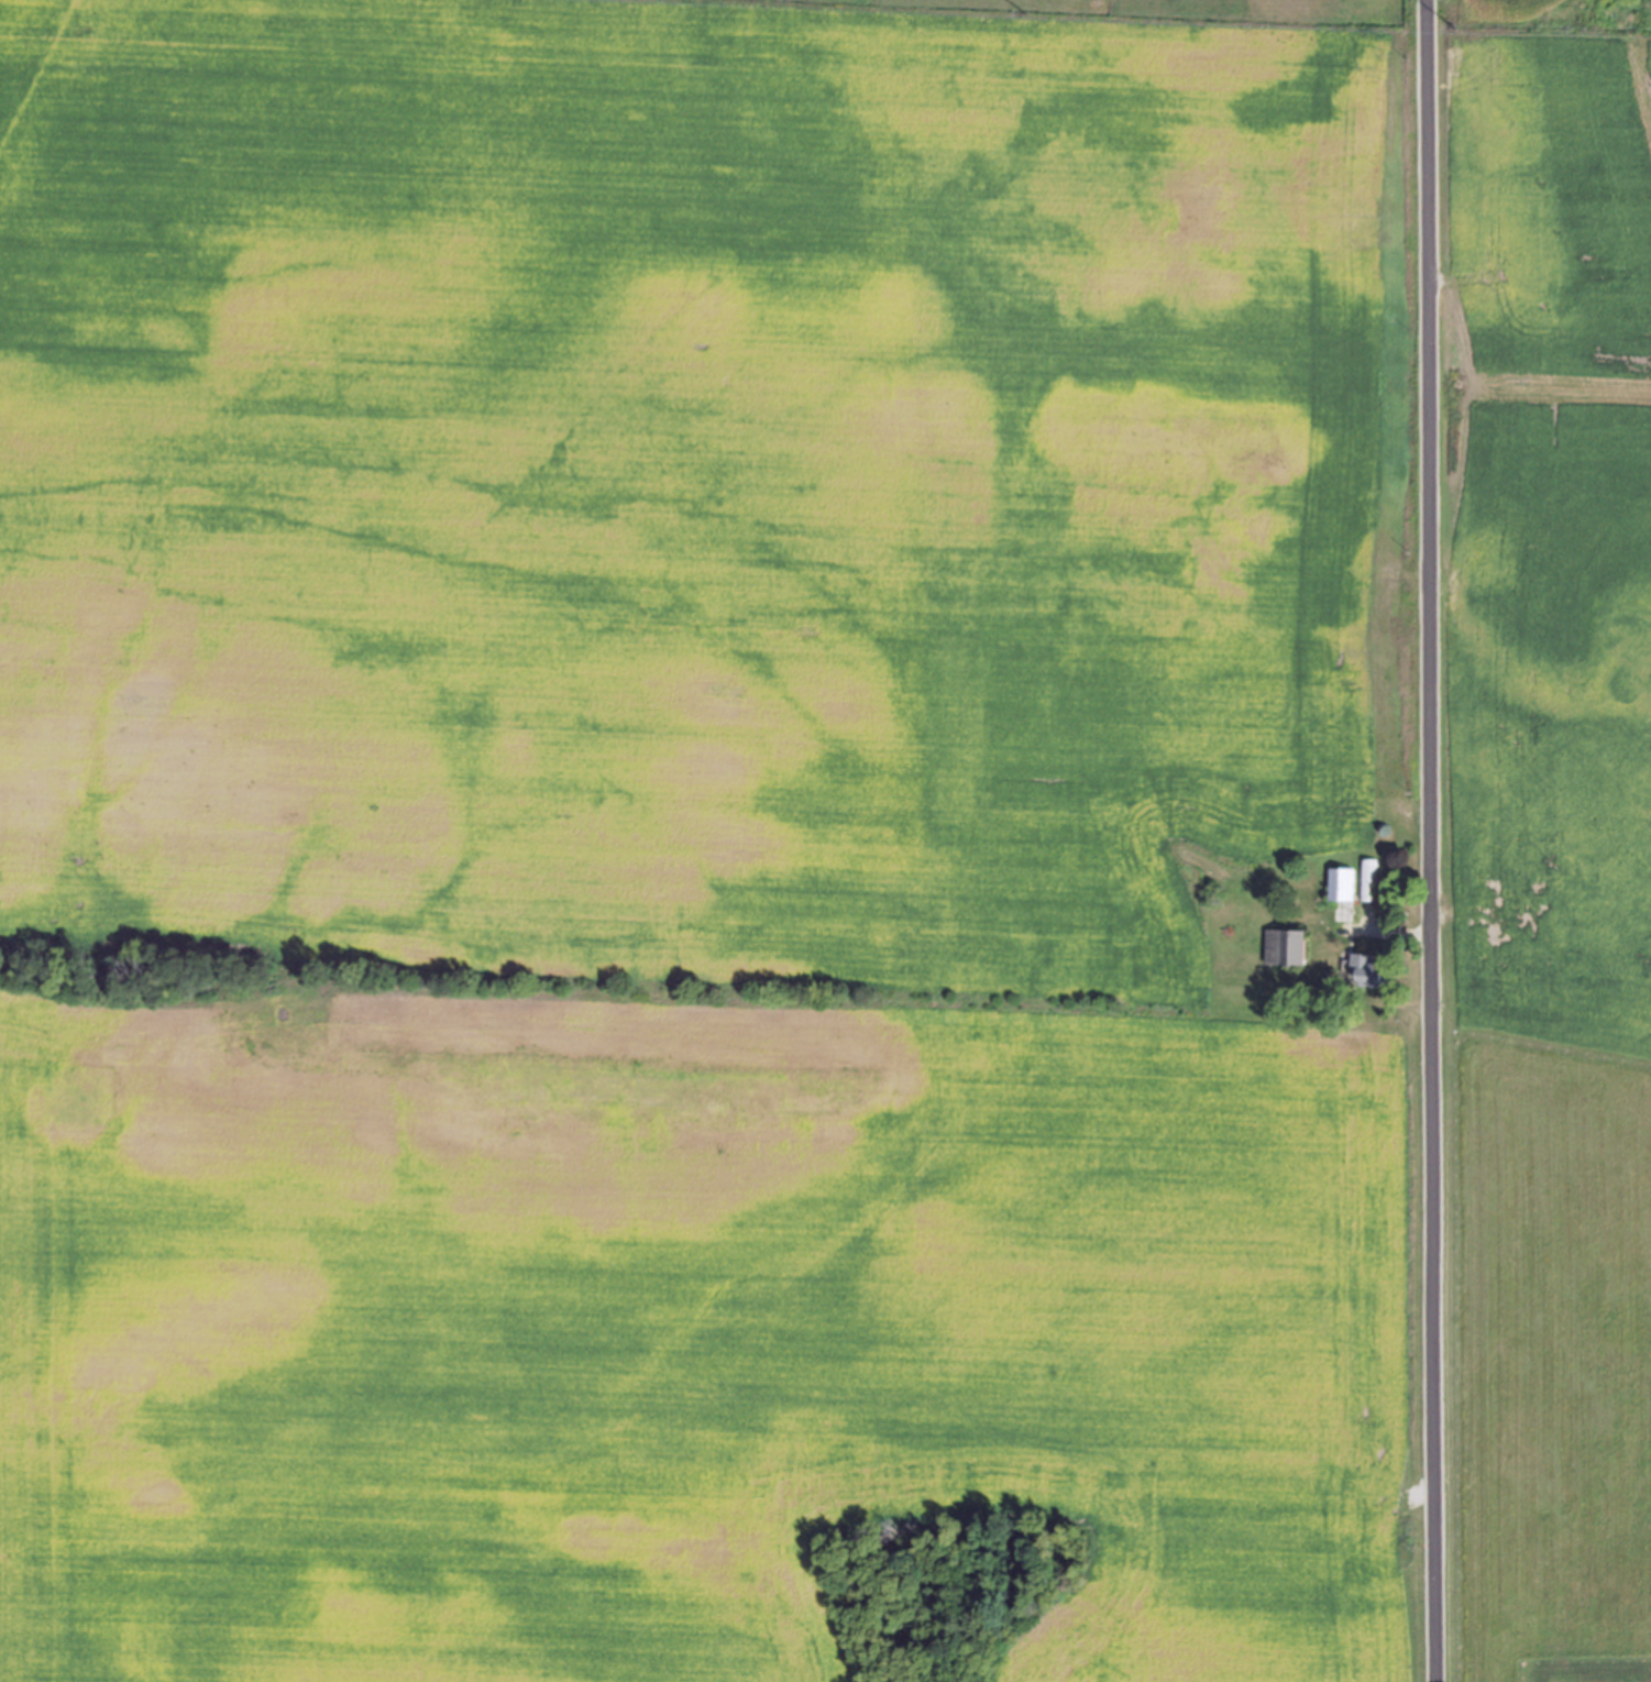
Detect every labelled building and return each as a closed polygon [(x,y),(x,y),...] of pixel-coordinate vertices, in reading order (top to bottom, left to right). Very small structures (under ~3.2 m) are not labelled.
[(1376,900),(1377,858),(1360,858),(1360,900),(1376,900)] [(1354,900),(1354,868),(1330,868),(1330,900),(1354,900)] [(1306,964),(1306,929),(1265,929),(1265,964),(1306,964)] [(1389,963),(1374,962),(1374,953),(1352,953),(1351,985),(1388,986),(1389,963)]
